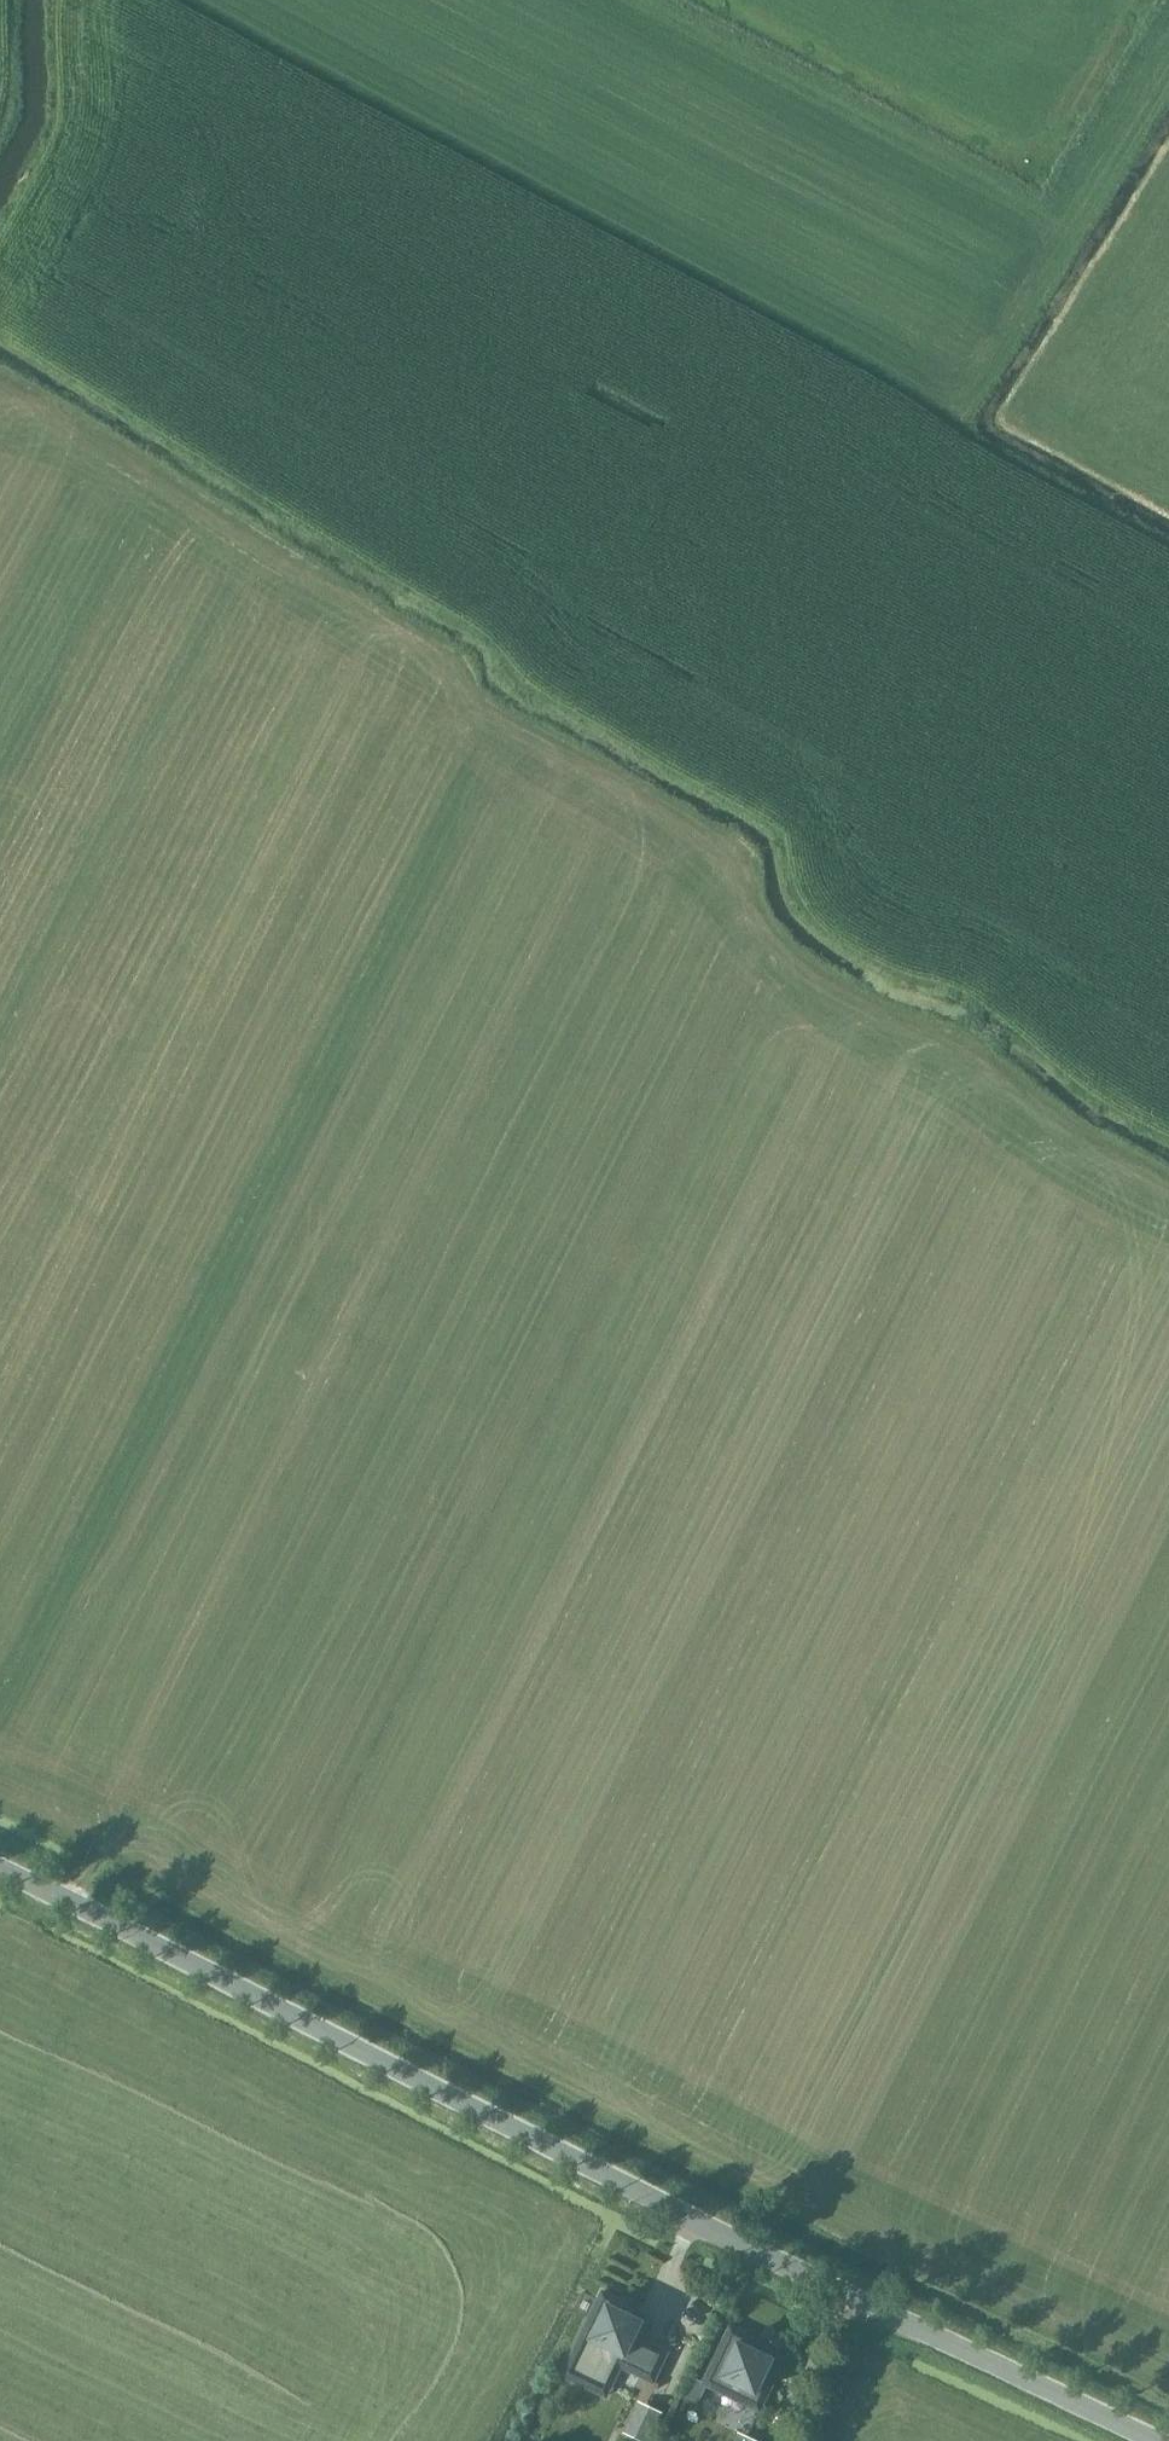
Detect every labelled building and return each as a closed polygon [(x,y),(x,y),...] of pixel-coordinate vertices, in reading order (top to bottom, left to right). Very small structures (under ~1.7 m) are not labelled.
[(596,2324),(575,2366),(593,2374),(587,2387),(605,2396),(619,2366),(652,2382),(666,2352),(633,2336),(640,2320),(620,2310),(624,2302),(601,2291),(587,2320),(596,2324)] [(726,2395),(727,2391),(762,2407),(772,2387),(762,2382),(773,2359),(752,2349),(757,2340),(730,2327),(703,2384),(726,2395)] [(623,2433),(640,2440),(655,2411),(638,2402),(623,2433)]
